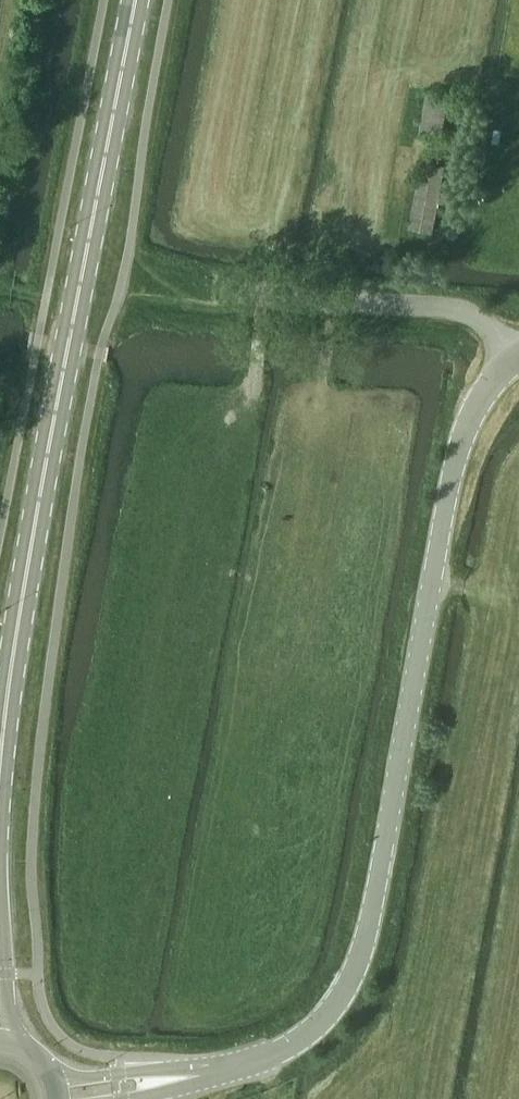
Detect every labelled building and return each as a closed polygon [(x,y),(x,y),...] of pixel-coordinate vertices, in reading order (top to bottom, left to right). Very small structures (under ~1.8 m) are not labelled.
[(448,96),(427,93),(420,130),(441,133),(448,96)] [(409,227),(431,231),(443,166),(421,162),(409,227)]
